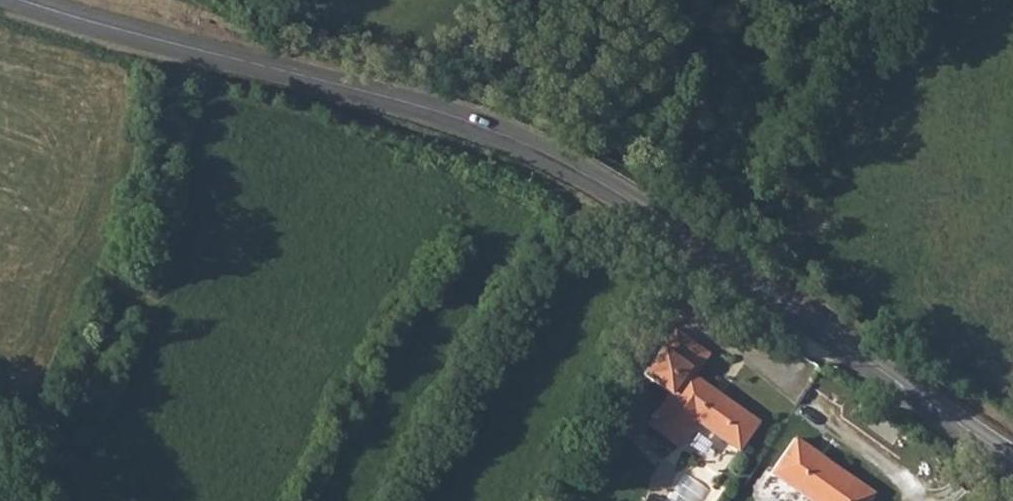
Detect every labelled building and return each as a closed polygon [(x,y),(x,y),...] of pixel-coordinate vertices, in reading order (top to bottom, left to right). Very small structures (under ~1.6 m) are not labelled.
[(646,427),(673,446),(691,422),(737,453),(758,425),(695,380),(709,359),(674,334),(642,378),(668,396),(646,427)] [(875,491),(798,436),(773,470),(817,500),(868,500),(875,491)]
